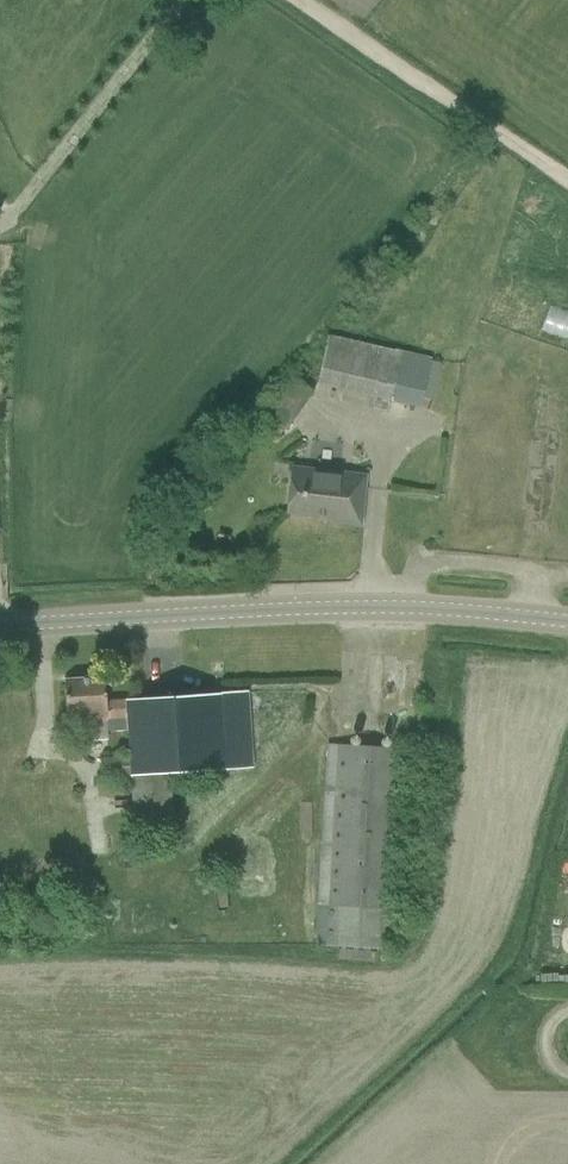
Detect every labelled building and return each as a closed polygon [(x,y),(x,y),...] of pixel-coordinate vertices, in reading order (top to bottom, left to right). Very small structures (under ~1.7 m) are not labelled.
[(418,406),(429,360),(327,336),(316,383),(418,406)] [(287,373),(289,375),(262,414),(285,430),(312,391),(303,384),(310,373),(295,362),(287,373)] [(363,477),(291,469),(287,511),(335,516),(334,521),(358,523),(363,477)] [(169,773),(251,767),(246,691),(220,693),(105,701),(104,678),(63,680),(65,715),(79,714),(81,741),(105,740),(105,731),(126,730),(128,756),(129,776),(133,833),(173,831),(169,773)] [(328,744),(318,905),(316,944),(388,949),(400,748),(328,744)] [(129,776),(128,756),(121,756),(97,757),(98,778),(122,777),(129,776)] [(560,853),(559,874),(567,874),(567,854),(560,853)]
